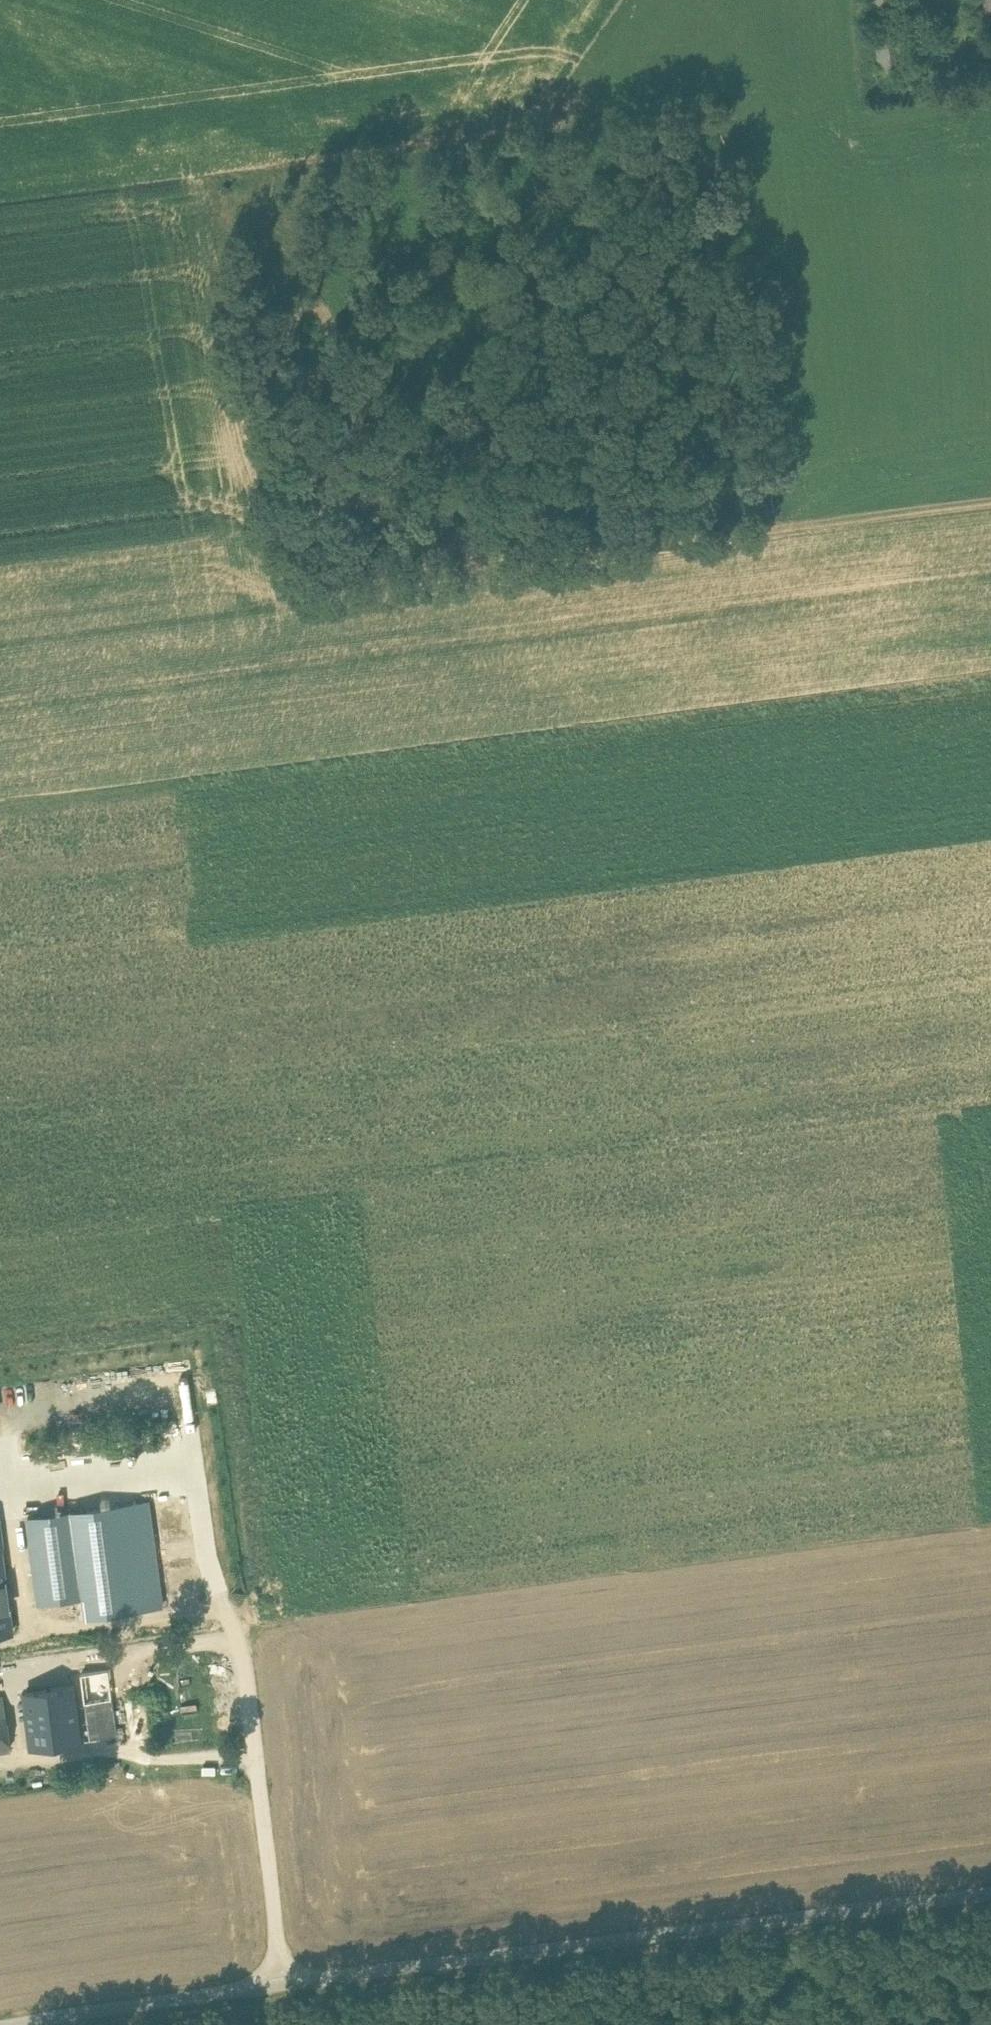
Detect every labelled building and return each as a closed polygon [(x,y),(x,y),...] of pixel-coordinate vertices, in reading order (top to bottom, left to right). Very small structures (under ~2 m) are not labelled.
[(147,1501),(72,1512),(83,1594),(86,1614),(161,1603),(147,1501)] [(72,1512),(30,1518),(41,1600),(83,1594),(72,1512)] [(0,1584),(0,1631),(11,1630),(4,1583),(0,1584)] [(71,1668),(28,1674),(30,1692),(73,1686),(71,1668)] [(30,1692),(26,1693),(32,1744),(80,1738),(76,1703),(73,1686),(30,1692)] [(0,1696),(0,1749),(9,1748),(2,1696),(0,1696)] [(112,1699),(76,1703),(80,1738),(116,1733),(112,1699)]
